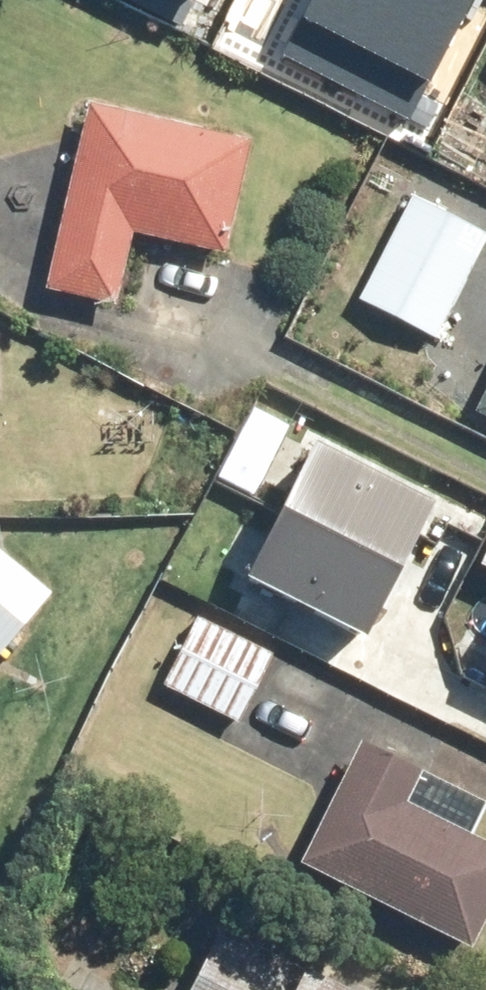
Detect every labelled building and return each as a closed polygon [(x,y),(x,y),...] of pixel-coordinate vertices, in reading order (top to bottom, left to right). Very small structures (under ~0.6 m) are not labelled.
[(198,19),(206,0),(152,0),(198,19)] [(291,48),(414,109),(468,0),(315,0),(291,48)] [(258,139),(94,104),(54,287),(121,301),(137,228),(234,249),(258,139)] [(370,303),(439,335),(485,236),(416,204),(370,303)] [(315,440),(250,567),(367,626),(431,498),(315,440)] [(474,555),(485,560),(485,531),(474,555)] [(39,587),(0,558),(0,639),(39,587)] [(204,628),(180,683),(248,712),(272,656),(204,628)] [(305,855),(479,948),(485,935),(485,839),(408,797),(427,762),(372,732),(305,855)] [(201,989),(367,989),(235,924),(201,989)]
